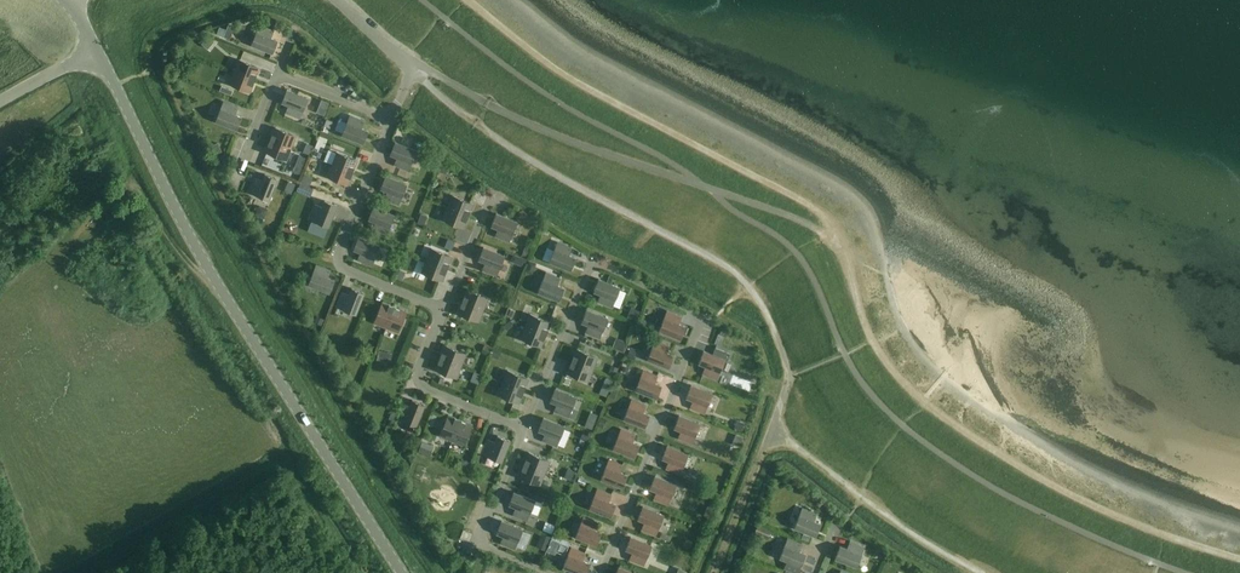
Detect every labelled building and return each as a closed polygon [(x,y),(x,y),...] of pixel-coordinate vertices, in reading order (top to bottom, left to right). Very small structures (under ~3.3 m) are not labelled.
[(240,27),(242,17),(235,15),(233,26),(240,27)] [(274,31),(259,25),(251,45),(273,53),(278,41),(271,38),(274,31)] [(220,26),(217,33),(223,35),(229,38),(232,31),(226,29),(220,26)] [(207,35),(202,42),(210,47),(215,41),(207,35)] [(234,71),(255,80),(260,68),(238,59),(234,71)] [(250,92),(255,80),(234,71),(229,84),(250,92)] [(221,85),(219,90),(231,94),(232,90),(221,85)] [(308,98),(287,90),(282,102),(289,105),(286,113),(300,118),(308,98)] [(322,100),(319,106),(327,109),(329,103),(322,100)] [(238,107),(224,101),(216,121),(237,130),(242,117),(235,115),(238,107)] [(350,115),(342,135),(363,143),(368,131),(361,128),(364,121),(350,115)] [(326,119),(323,126),(330,128),(332,121),(326,119)] [(270,140),(291,148),(296,136),(275,127),(270,140)] [(286,160),(291,148),(270,140),(265,152),(286,160)] [(218,142),(212,145),(215,153),(222,150),(218,142)] [(416,151),(395,142),(390,155),(397,157),(394,165),(408,170),(416,151)] [(332,164),(353,172),(357,160),(336,152),(332,164)] [(299,154),(296,162),(303,165),(306,157),(299,154)] [(441,163),(438,170),(446,173),(449,166),(441,163)] [(348,185),(353,172),(332,164),(327,176),(348,185)] [(255,178),(249,192),(269,200),(277,179),(265,174),(262,181),(255,178)] [(303,174),(300,183),(309,187),(312,177),(303,174)] [(407,185),(385,176),(381,189),(387,191),(384,199),(399,204),(407,185)] [(324,178),(323,185),(332,187),(334,180),(324,178)] [(481,188),(488,193),(494,185),(487,179),(481,188)] [(289,181),(286,190),(292,192),(296,184),(289,181)] [(309,187),(300,183),(296,191),(310,197),(313,189),(309,187)] [(518,197),(521,189),(510,186),(508,193),(518,197)] [(350,191),(347,197),(358,201),(361,195),(350,191)] [(447,207),(468,216),(473,204),(452,195),(447,207)] [(329,227),(337,205),(325,200),(322,207),(315,204),(309,219),(329,227)] [(394,215),(373,207),(368,219),(375,222),(372,229),(387,235),(394,215)] [(464,228),(468,216),(447,207),(442,219),(464,228)] [(517,222),(496,214),(491,226),(498,229),(495,236),(509,242),(517,222)] [(420,216),(417,223),(423,226),(426,219),(420,216)] [(380,245),(359,237),(354,249),(360,252),(357,260),(372,265),(380,245)] [(447,240),(444,247),(451,250),(454,242),(447,240)] [(572,248),(557,242),(549,262),(571,270),(576,258),(569,255),(572,248)] [(497,276),(505,256),(483,247),(478,260),(485,262),(482,270),(497,276)] [(525,247),(522,254),(527,257),(531,249),(525,247)] [(426,260),(447,269),(452,257),(431,248),(426,260)] [(442,281),(447,269),(426,260),(421,272),(442,281)] [(529,261),(525,271),(532,274),(536,263),(529,261)] [(331,270),(316,264),(308,284),(329,293),(334,280),(328,278),(331,270)] [(400,270),(397,277),(402,280),(406,272),(400,270)] [(538,292),(559,300),(564,288),(557,285),(560,278),(546,272),(538,292)] [(598,302),(612,307),(620,287),(599,279),(594,291),(601,294),(598,302)] [(336,306),(356,314),(364,293),(352,288),(349,295),(342,292),(336,306)] [(463,301),(484,310),(489,297),(467,289),(463,301)] [(479,322),(484,310),(463,301),(458,313),(479,322)] [(386,328),(395,306),(382,302),(374,323),(386,328)] [(395,306),(386,328),(398,332),(407,311),(395,306)] [(631,307),(627,317),(636,320),(640,311),(631,307)] [(510,309),(507,318),(512,320),(515,311),(510,309)] [(585,332),(600,338),(608,318),(586,310),(581,322),(588,325),(585,332)] [(667,311),(659,331),(680,339),(685,326),(678,324),(681,316),(667,311)] [(525,326),(546,334),(551,322),(530,314),(525,326)] [(317,316),(314,322),(321,325),(323,319),(317,316)] [(510,322),(504,327),(507,330),(513,325),(510,322)] [(541,347),(546,334),(525,326),(520,338),(541,347)] [(724,328),(721,335),(728,338),(731,330),(724,328)] [(359,337),(353,340),(358,347),(363,344),(359,337)] [(619,340),(615,349),(624,353),(627,344),(619,340)] [(670,345),(655,340),(647,359),(668,368),(673,355),(667,353),(670,345)] [(485,344),(482,352),(489,355),(492,347),(485,344)] [(440,357),(461,366),(466,354),(445,345),(440,357)] [(494,348),(491,356),(498,359),(501,351),(494,348)] [(630,348),(627,357),(633,359),(636,350),(630,348)] [(717,379),(725,360),(727,360),(730,353),(715,348),(713,354),(704,351),(699,363),(705,366),(702,373),(717,379)] [(572,361),(593,369),(598,357),(577,349),(572,361)] [(379,350),(376,359),(383,361),(386,352),(379,350)] [(456,378),(461,366),(440,357),(435,370),(456,378)] [(588,381),(593,369),(572,361),(567,373),(588,381)] [(611,365),(608,373),(615,376),(618,368),(611,365)] [(503,382),(524,391),(529,379),(507,370),(503,382)] [(658,376),(643,370),(635,390),(656,398),(661,386),(655,383),(658,376)] [(474,371),(471,377),(479,380),(481,374),(475,371),(474,371)] [(616,378),(613,387),(618,389),(622,380),(616,378)] [(519,403),(524,391),(503,382),(498,395),(519,403)] [(712,393),(691,385),(686,398),(693,400),(690,408),(704,413),(712,393)] [(576,397),(555,389),(550,401),(557,404),(554,411),(568,417),(576,397)] [(613,389),(610,396),(615,399),(618,391),(613,389)] [(646,405),(632,399),(624,419),(645,427),(650,415),(643,412),(646,405)] [(425,405),(412,400),(409,407),(402,404),(398,413),(396,418),(416,426),(425,405)] [(392,411),(389,418),(395,421),(396,418),(398,413),(392,411)] [(590,412),(584,426),(592,429),(597,415),(590,412)] [(452,441),(460,419),(448,415),(440,436),(452,441)] [(700,424),(679,415),(674,428),(681,430),(678,438),(692,444),(700,424)] [(564,426),(543,418),(538,430),(545,433),(542,440),(557,446),(564,426)] [(460,419),(452,441),(464,445),(472,424),(460,419)] [(737,422),(734,429),(741,431),(744,424),(737,422)] [(635,435),(621,429),(613,449),(634,457),(639,445),(632,442),(635,435)] [(584,431),(581,438),(589,441),(591,434),(584,431)] [(735,434),(732,444),(741,448),(745,438),(735,434)] [(482,454),(502,462),(510,441),(498,436),(495,442),(488,439),(482,454)] [(422,441),(418,451),(429,455),(433,445),(422,441)] [(688,454),(667,446),(662,458),(669,461),(666,468),(680,474),(688,454)] [(524,464),(545,473),(550,461),(529,452),(524,464)] [(461,458),(458,465),(467,469),(470,461),(461,458)] [(623,465),(609,459),(601,479),(622,488),(627,475),(620,472),(623,465)] [(540,485),(545,473),(524,464),(519,477),(540,485)] [(567,469),(564,478),(571,480),(574,472),(567,469)] [(676,485),(655,476),(650,489),(657,491),(654,499),(668,504),(676,485)] [(579,477),(577,482),(584,485),(586,480),(579,477)] [(611,494),(597,489),(589,508),(610,517),(615,504),(609,502),(611,494)] [(527,520),(535,500),(514,492),(509,505),(516,507),(513,515),(527,520)] [(708,506),(704,515),(708,517),(712,508),(708,506)] [(566,507),(563,515),(568,517),(571,509),(566,507)] [(664,515),(643,507),(638,519),(644,522),(641,529),(656,535),(664,515)] [(802,508),(794,528),(815,536),(820,524),(814,521),(817,513),(802,508)] [(678,519),(669,515),(667,520),(676,524),(678,519)] [(598,523),(583,517),(575,537),(596,545),(601,533),(595,530),(598,523)] [(515,549),(523,529),(501,521),(497,533),(503,536),(500,543),(515,549)] [(546,522),(543,530),(552,534),(555,526),(546,522)] [(757,525),(753,534),(767,540),(771,531),(757,525)] [(543,534),(538,547),(546,550),(551,537),(543,534)] [(552,536),(547,549),(555,552),(559,539),(552,536)] [(652,545),(631,537),(626,549),(632,552),(629,559),(644,565),(652,545)] [(801,566),(806,554),(799,551),(802,544),(788,538),(780,558),(787,561),(784,568),(796,572),(798,572),(801,566)] [(840,546),(835,558),(856,567),(864,547),(850,541),(847,549),(840,546)] [(578,572),(585,572),(589,563),(582,560),(585,553),(571,547),(563,567),(578,572)]
